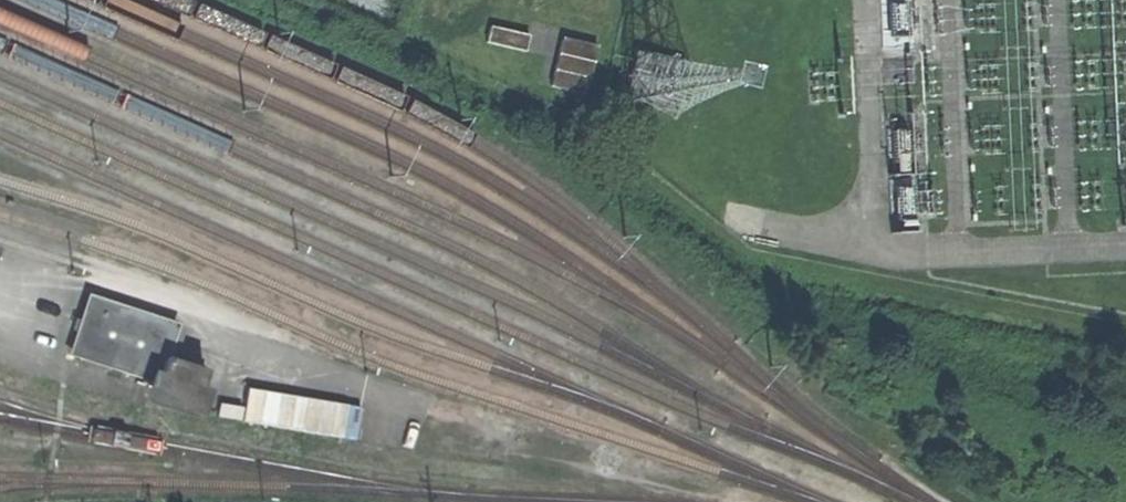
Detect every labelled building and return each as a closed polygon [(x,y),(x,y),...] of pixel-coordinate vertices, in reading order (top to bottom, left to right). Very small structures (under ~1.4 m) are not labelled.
[(525,36),(487,27),(483,42),(522,52),(525,36)] [(594,46),(559,38),(547,87),(582,95),(594,46)] [(669,110),(680,67),(636,56),(625,99),(669,110)] [(83,298),(64,352),(148,381),(143,395),(183,408),(196,371),(156,358),(167,327),(83,298)] [(244,385),(238,418),(352,438),(357,404),(244,385)]
